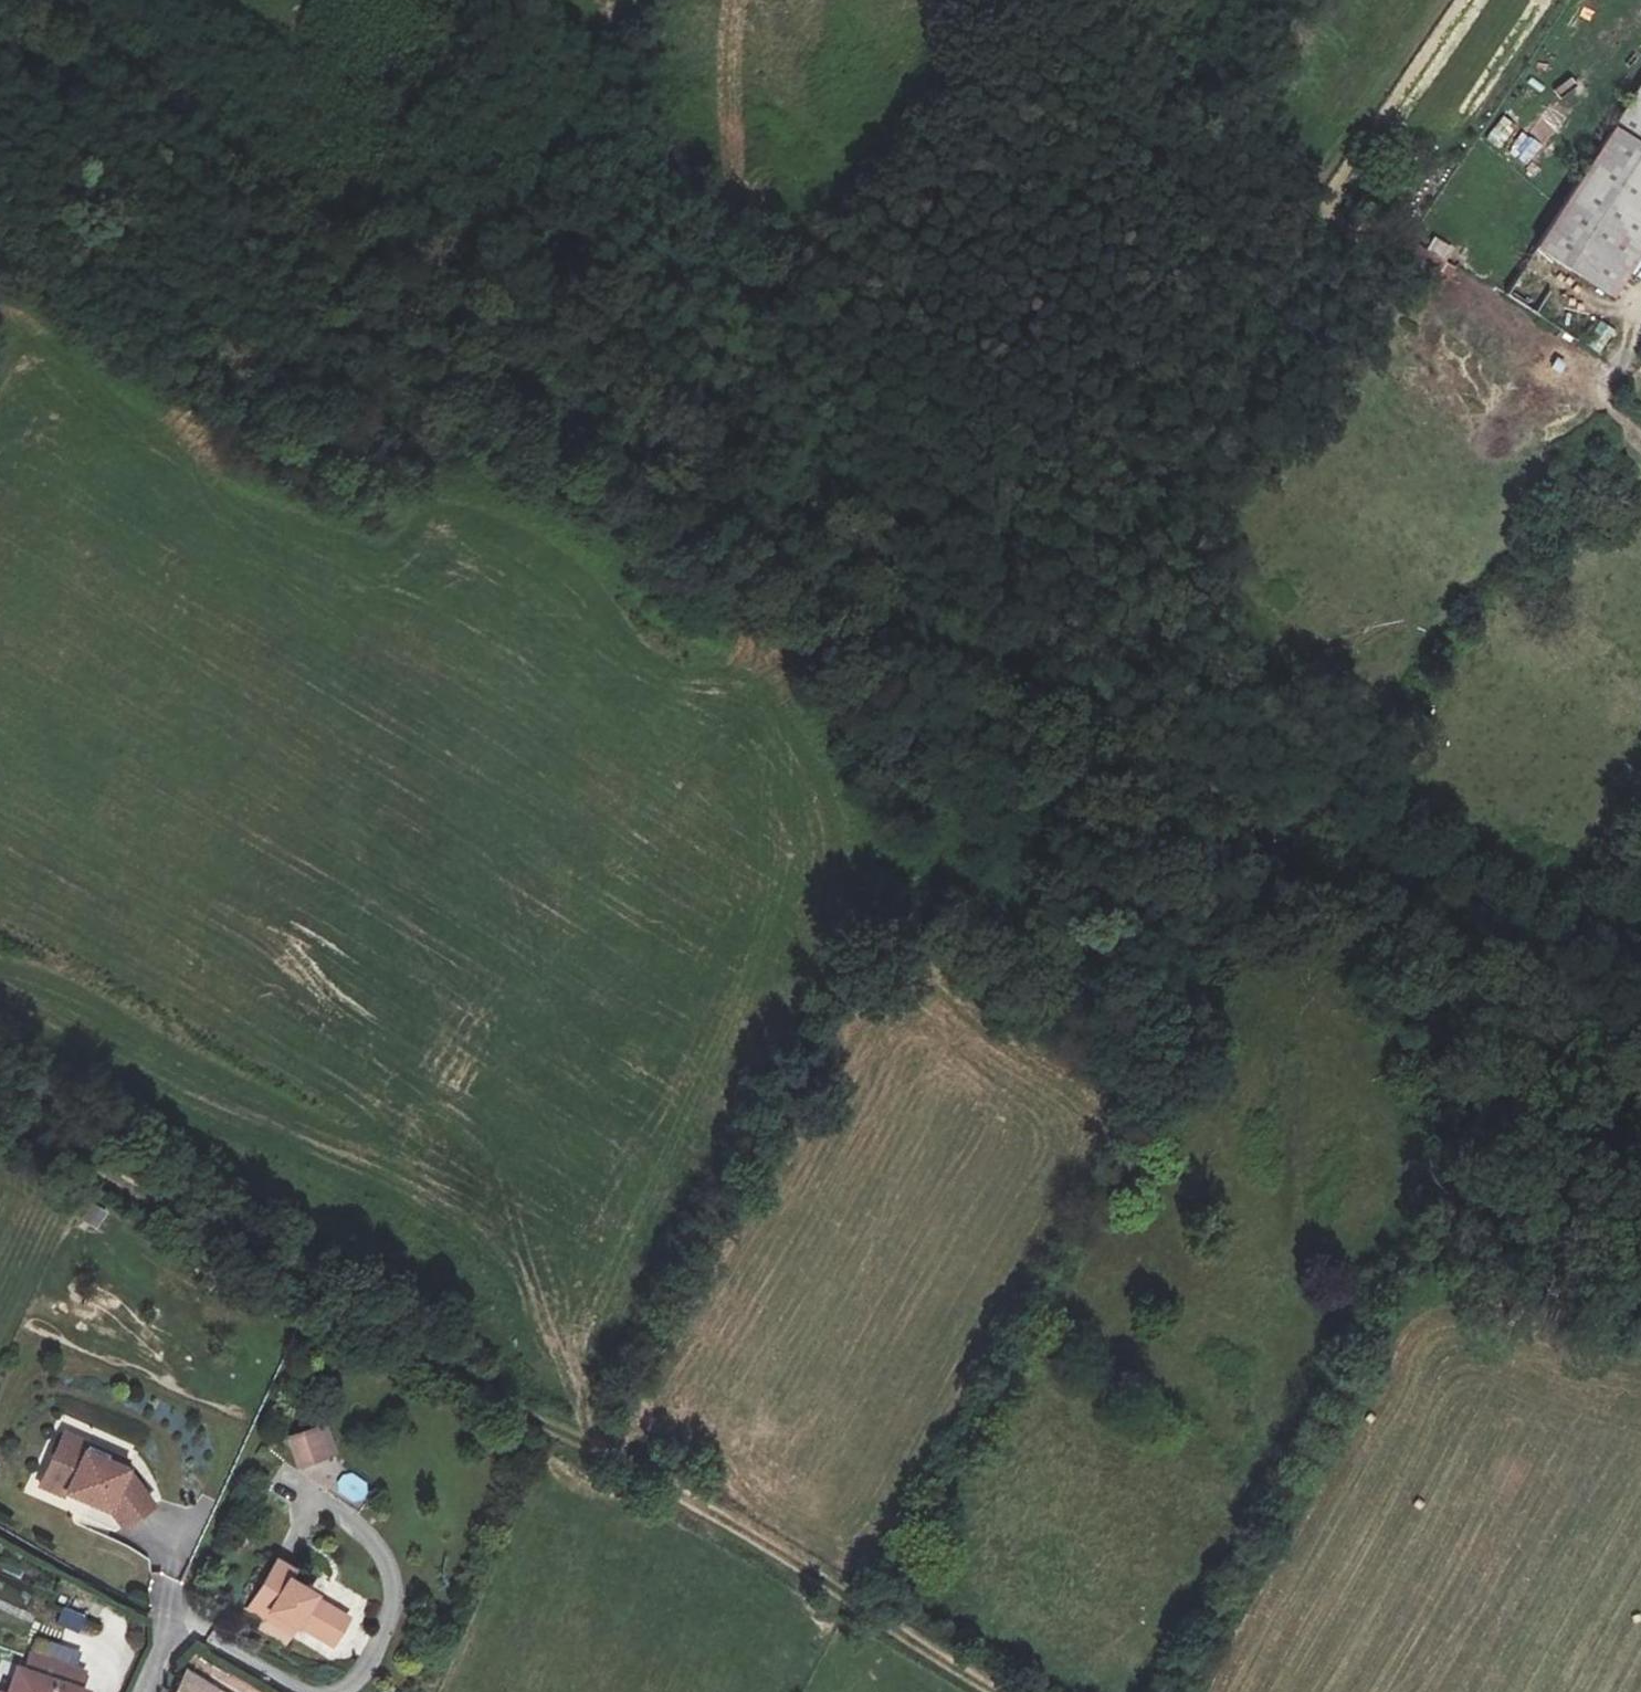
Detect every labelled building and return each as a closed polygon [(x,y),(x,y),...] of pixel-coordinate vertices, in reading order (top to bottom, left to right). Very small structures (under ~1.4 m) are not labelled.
[(1640,150),(1640,83),(1611,131),(1640,150)] [(1486,140),(1501,149),(1515,126),(1501,117),(1486,140)] [(1611,131),(1535,246),(1606,295),(1640,245),(1640,150),(1611,131)] [(1444,263),(1452,249),(1433,238),(1424,252),(1444,263)] [(88,1204),(80,1221),(97,1229),(105,1211),(88,1204)] [(327,1423),(293,1435),(303,1464),(337,1452),(327,1423)] [(68,1425),(51,1467),(76,1478),(71,1491),(112,1508),(129,1524),(160,1500),(135,1469),(136,1464),(88,1445),(91,1435),(68,1425)] [(67,1499),(71,1491),(76,1478),(51,1467),(42,1488),(67,1499)] [(252,1607),(279,1622),(284,1612),(345,1646),(358,1621),(328,1604),(332,1595),(302,1577),(306,1568),(282,1555),(252,1607)] [(16,1615),(27,1595),(0,1580),(0,1607),(16,1615)] [(55,1627),(81,1633),(86,1615),(60,1608),(55,1627)] [(340,1656),(345,1646),(284,1612),(279,1622),(340,1656)] [(96,1679),(71,1671),(73,1666),(32,1654),(24,1675),(0,1667),(0,1691),(92,1691),(96,1679)] [(186,1671),(175,1691),(226,1691),(186,1671)]
